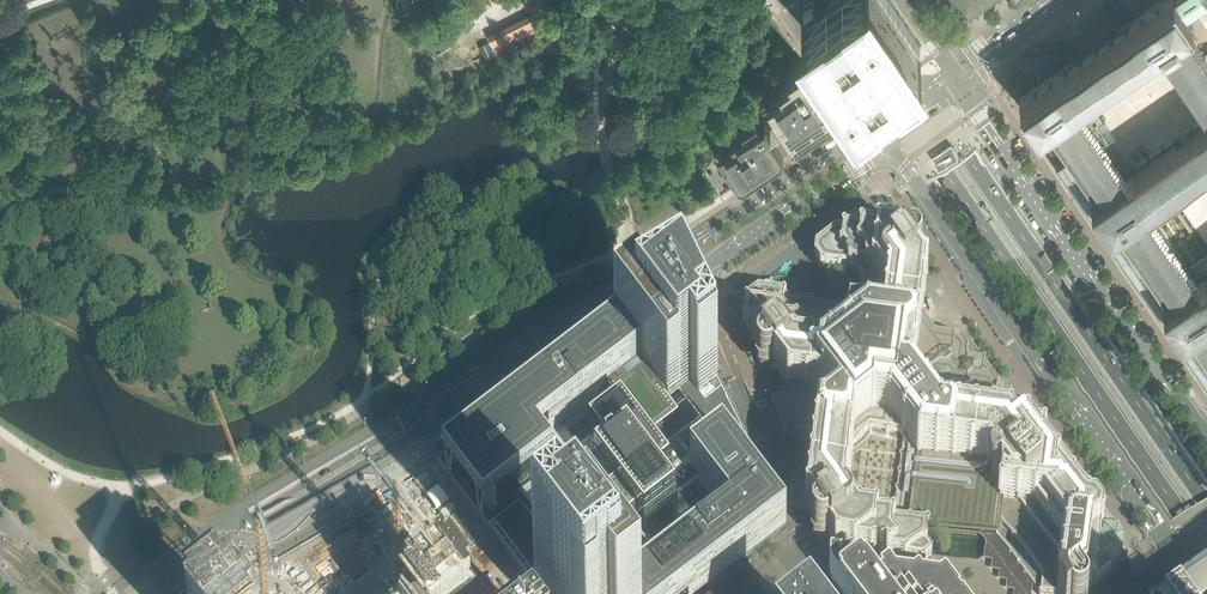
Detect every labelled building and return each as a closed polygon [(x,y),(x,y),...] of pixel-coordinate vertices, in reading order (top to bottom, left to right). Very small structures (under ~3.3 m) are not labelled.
[(891,0),(811,0),(807,3),(803,5),(801,6),(856,86),(858,84),(918,43),(920,42),(891,0)] [(965,13),(983,0),(956,0),(965,13)] [(1075,62),(1075,61),(1073,62),(1073,61),(1072,62),(1028,92),(1019,99),(1026,109),(1027,110),(1038,127),(1045,122),(1069,156),(1057,165),(1055,166),(1206,387),(1206,278),(1198,284),(1145,208),(1195,174),(1195,175),(1206,167),(1206,124),(1195,132),(1195,131),(1194,131),(1175,145),(1176,146),(1126,180),(1109,155),(1091,127),(1090,127),(1073,103),(1092,90),(1092,91),(1092,90),(1092,89),(1138,58),(1139,58),(1157,45),(1206,118),(1206,52),(1205,53),(1206,57),(1200,48),(1194,40),(1185,26),(1190,23),(1192,21),(1186,12),(1187,11),(1203,0),(1163,0),(1120,29),(1119,29),(1119,30),(1120,31),(1118,32),(1075,62)] [(496,51),(540,29),(534,16),(490,37),(496,51)] [(720,195),(781,154),(839,115),(835,108),(833,105),(835,104),(810,68),(809,69),(804,61),(803,61),(802,59),(793,68),(788,71),(789,73),(780,82),(779,82),(767,95),(733,134),(704,171),(720,195)] [(948,150),(928,164),(934,173),(954,159),(948,150)] [(1001,410),(995,410),(996,400),(997,399),(998,398),(998,397),(997,397),(999,383),(1000,382),(1000,381),(1000,380),(999,380),(998,380),(985,363),(985,362),(985,361),(984,360),(983,361),(970,344),(971,343),(970,342),(969,341),(968,341),(968,342),(954,340),(953,339),(952,339),(951,339),(951,340),(936,338),(936,337),(935,336),(934,337),(921,320),(922,319),(921,318),(920,317),(922,303),(923,303),(924,302),(924,300),(923,300),(925,286),(926,285),(926,284),(926,283),(925,283),(924,283),(918,276),(916,274),(915,273),(917,272),(919,269),(921,267),(921,264),(920,261),(919,258),(916,256),(913,255),(910,254),(907,255),(905,257),(903,258),(902,256),(902,254),(896,247),(897,246),(896,245),(895,244),(897,230),(898,230),(899,229),(899,228),(898,227),(897,227),(896,228),(882,226),(882,225),(881,225),(880,225),(873,217),(864,223),(863,223),(862,224),(855,223),(816,252),(815,261),(821,270),(821,271),(822,272),(823,272),(824,271),(838,273),(838,274),(839,274),(840,274),(841,273),(855,275),(855,276),(856,277),(857,276),(864,285),(862,302),(853,309),(852,308),(851,308),(850,309),(851,310),(841,318),(835,310),(835,307),(817,305),(817,308),(813,311),(811,309),(808,309),(808,302),(807,302),(807,301),(805,300),(804,300),(803,300),(802,302),(799,302),(799,301),(798,300),(796,300),(795,301),(794,302),(793,303),(794,310),(791,310),(784,301),(785,301),(785,300),(784,299),(783,299),(782,300),(768,298),(768,297),(767,297),(766,297),(765,298),(758,297),(748,304),(747,311),(746,312),(746,314),(747,314),(745,328),(744,328),(744,329),(743,330),(744,331),(745,331),(746,331),(759,348),(760,349),(762,351),(760,352),(758,354),(756,357),(756,360),(757,363),(758,366),(761,368),(764,369),(767,369),(770,369),(772,368),(774,366),(779,373),(779,375),(788,387),(788,388),(788,389),(773,403),(786,440),(815,444),(815,445),(816,445),(817,445),(817,449),(810,448),(807,450),(807,454),(809,456),(816,457),(816,460),(814,459),(813,460),(813,461),(813,462),(814,462),(816,463),(814,477),(812,477),(811,477),(811,478),(811,479),(812,479),(813,480),(811,494),(810,494),(809,494),(808,495),(808,496),(809,497),(811,497),(809,511),(807,511),(806,512),(806,513),(807,514),(808,513),(814,521),(816,521),(817,523),(814,525),(812,528),(811,530),(811,533),(812,536),(814,539),(816,540),(818,542),(821,542),(824,542),(827,540),(829,539),(833,543),(832,544),(836,550),(836,551),(836,552),(837,552),(838,552),(838,551),(853,553),(853,554),(854,555),(855,554),(855,553),(855,552),(861,548),(877,550),(877,551),(880,556),(885,553),(887,557),(887,558),(887,559),(888,559),(889,559),(890,558),(904,560),(904,561),(905,561),(906,561),(907,560),(921,562),(921,563),(922,564),(923,563),(924,562),(924,561),(932,555),(929,551),(925,546),(925,545),(925,544),(926,530),(927,530),(928,529),(928,527),(927,527),(925,527),(913,510),(913,509),(913,508),(912,507),(914,494),(915,493),(916,492),(915,491),(914,490),(916,476),(917,476),(918,476),(918,475),(918,473),(935,461),(936,461),(937,461),(938,460),(951,462),(952,463),(953,464),(954,463),(967,480),(966,481),(967,482),(968,483),(969,483),(981,499),(981,500),(981,501),(982,502),(984,502),(996,519),(996,521),(997,522),(995,535),(994,536),(994,537),(994,538),(995,539),(996,539),(1009,555),(1008,556),(1009,557),(1010,558),(1011,558),(1024,574),(1023,576),(1023,577),(1025,577),(1026,577),(1038,593),(1085,593),(1084,592),(1092,586),(1093,587),(1094,586),(1095,585),(1094,584),(1111,571),(1112,572),(1114,571),(1114,570),(1113,569),(1115,555),(1116,554),(1116,553),(1116,552),(1115,552),(1116,541),(1120,538),(1121,535),(1119,533),(1116,533),(1115,534),(1104,519),(1105,519),(1106,516),(1104,514),(1102,513),(1100,514),(1090,500),(1091,499),(1091,497),(1089,494),(1087,494),(1086,495),(1075,481),(1076,480),(1076,477),(1075,475),(1072,475),(1071,475),(1059,460),(1059,459),(1059,458),(1059,457),(1057,457),(1057,458),(1044,440),(1045,439),(1044,438),(1043,438),(1042,438),(1029,421),(1030,419),(1027,419),(1008,417),(1005,417),(1001,410)] [(438,467),(442,472),(496,543),(504,554),(535,593),(819,593),(776,538),(787,529),(769,505),(778,458),(765,429),(761,431),(753,434),(748,436),(750,441),(750,449),(745,476),(727,452),(740,442),(718,397),(716,392),(717,390),(686,327),(682,319),(672,325),(650,338),(638,323),(513,419),(512,418),(508,413),(438,467)] [(241,593),(488,593),(409,490),(371,519),(241,593)] [(946,582),(944,581),(943,582),(939,585),(922,582),(920,579),(919,579),(918,578),(917,579),(913,582),(895,580),(890,572),(889,571),(887,571),(881,576),(880,578),(880,579),(882,581),(876,586),(865,572),(864,572),(861,569),(860,568),(859,568),(858,569),(853,573),(851,571),(850,569),(850,567),(851,564),(836,562),(830,561),(830,566),(830,571),(830,573),(831,578),(834,582),(843,593),(955,593),(946,582)] [(1180,592),(1177,593),(1206,593),(1206,574),(1180,592)]
